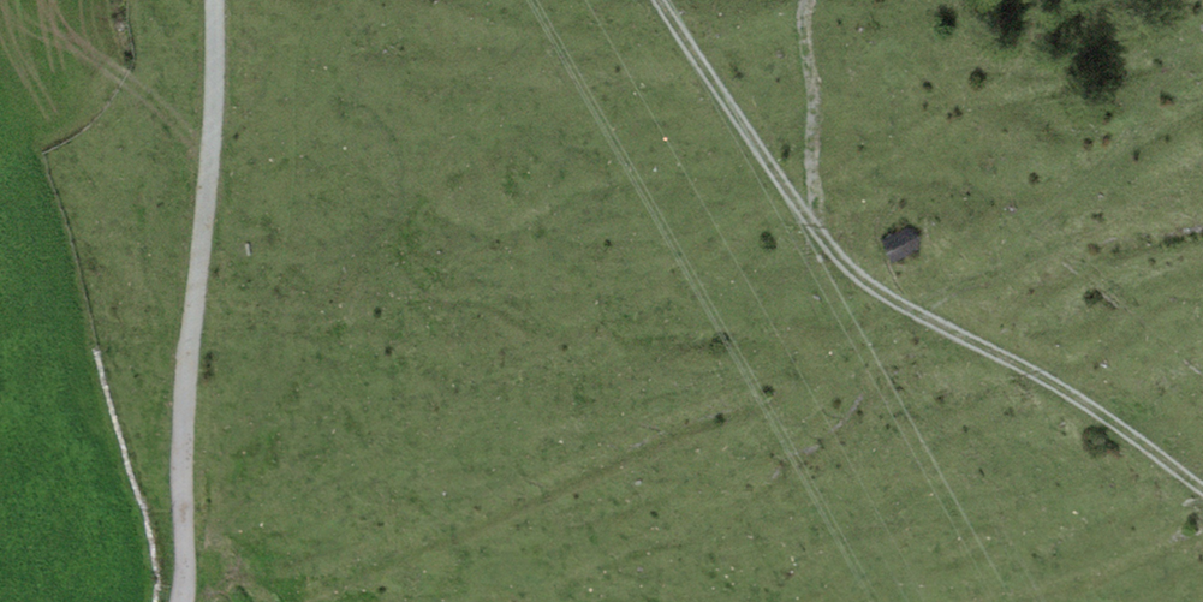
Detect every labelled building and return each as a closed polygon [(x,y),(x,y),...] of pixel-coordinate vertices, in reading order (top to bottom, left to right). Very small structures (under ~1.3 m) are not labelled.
[(925,242),(914,222),(884,238),(895,258),(925,242)]
